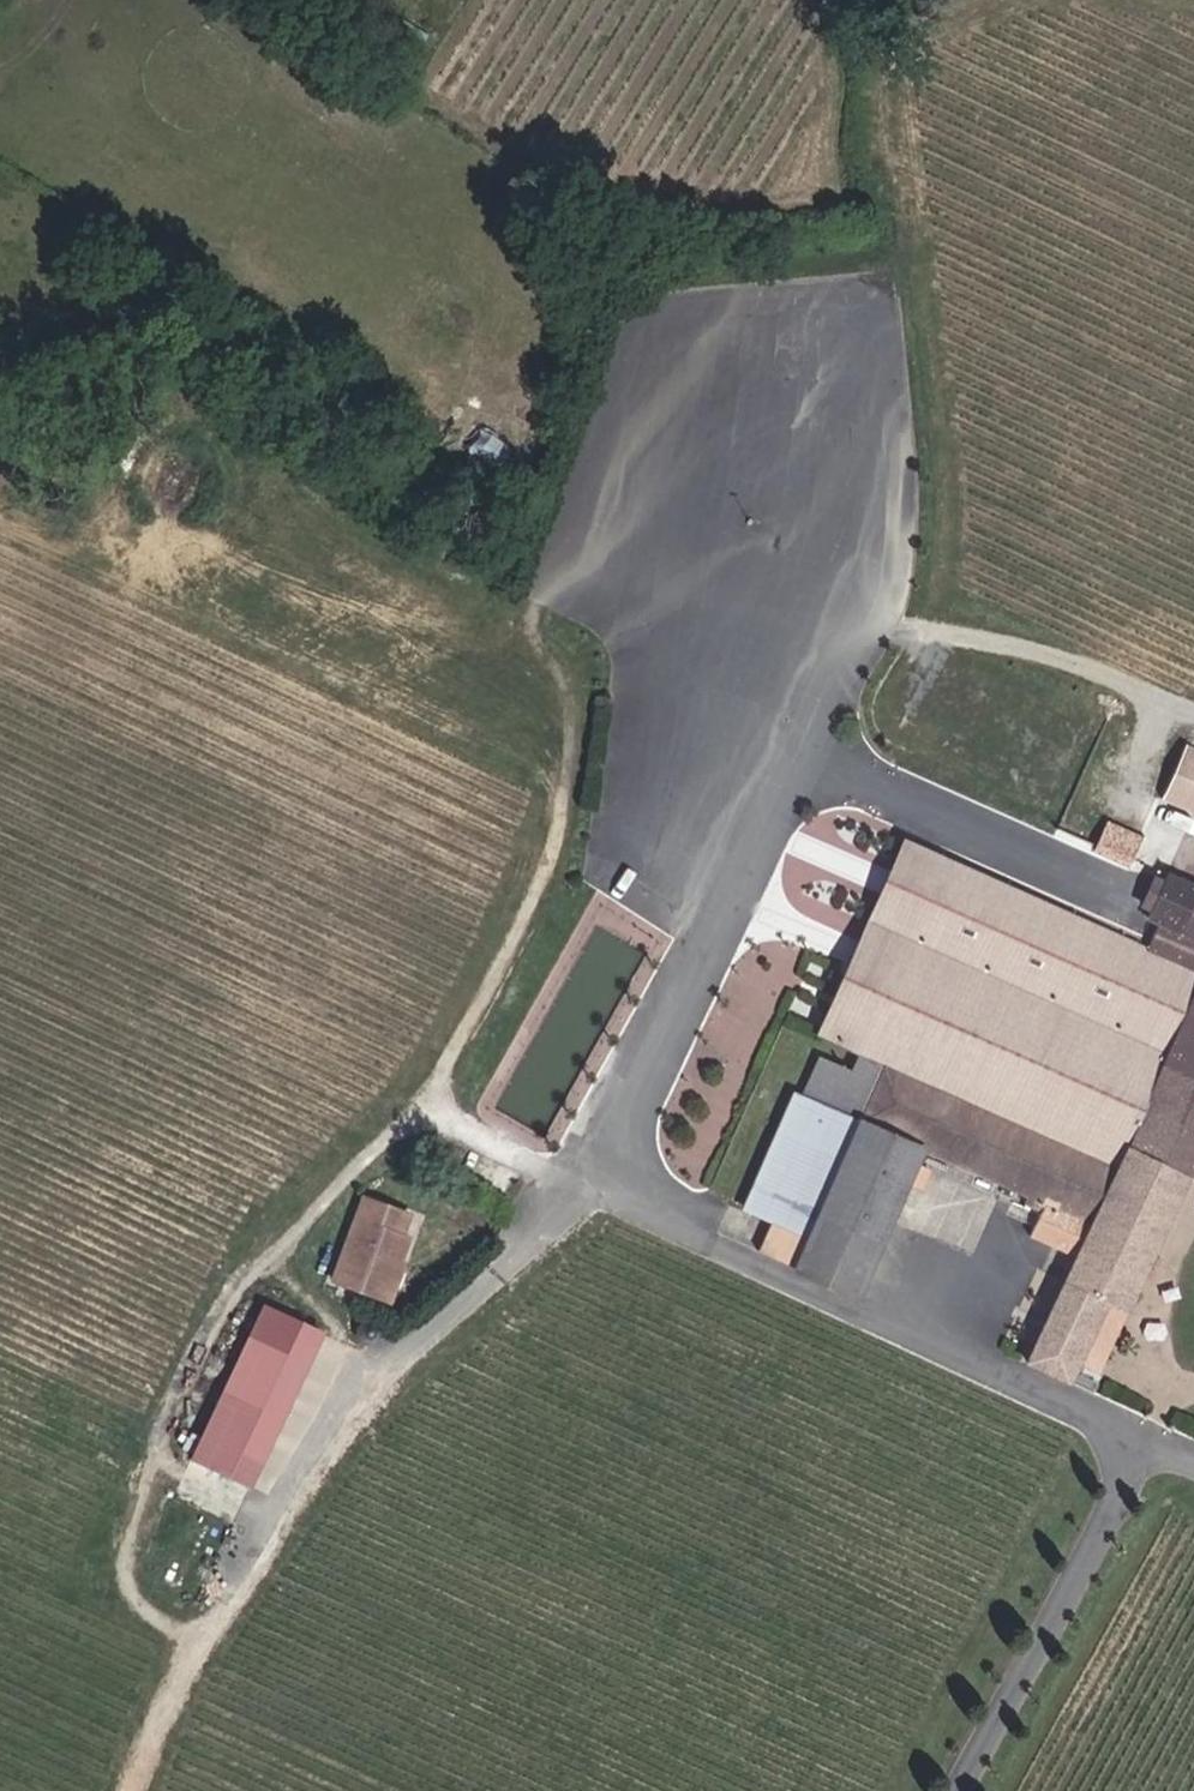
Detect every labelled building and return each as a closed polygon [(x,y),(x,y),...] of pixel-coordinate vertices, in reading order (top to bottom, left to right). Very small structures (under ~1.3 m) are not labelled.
[(1092,851),(1130,867),(1144,834),(1106,818),(1092,851)] [(1164,879),(1193,893),(1193,837),(1186,833),(1164,879)] [(932,1153),(1052,1211),(1102,1235),(1088,1264),(1036,1367),(1094,1395),(1193,1193),(1193,954),(1176,945),(1163,969),(891,837),(800,1021),(873,1057),(859,1079),(837,1067),(819,1101),(810,1097),(757,1211),(780,1221),(817,1238),(801,1270),(862,1298),(917,1187),(928,1192),(939,1174),(925,1166),(932,1153)] [(400,1237),(408,1215),(363,1198),(333,1280),(378,1297),(392,1259),(400,1262),(407,1239),(400,1237)] [(1038,1238),(1087,1264),(1102,1235),(1052,1211),(1038,1238)] [(766,1254),(801,1270),(817,1238),(780,1221),(766,1254)] [(332,1334),(270,1309),(195,1460),(258,1491),(332,1334)]
